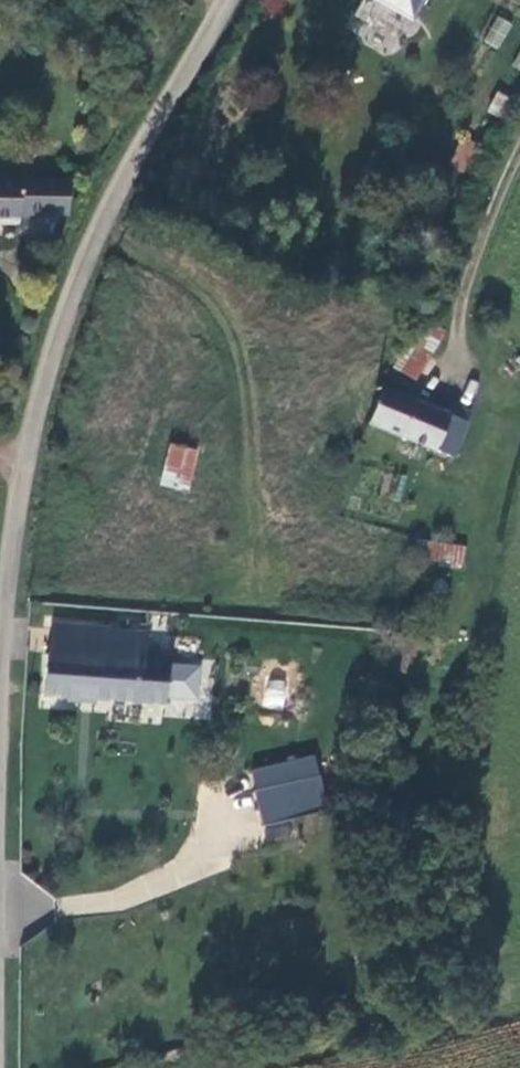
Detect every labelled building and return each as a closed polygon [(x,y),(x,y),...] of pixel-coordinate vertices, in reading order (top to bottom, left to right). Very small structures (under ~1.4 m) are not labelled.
[(402,14),(409,0),(377,0),(402,14)] [(483,42),(500,49),(512,22),(495,15),(483,42)] [(511,66),(519,71),(519,50),(511,66)] [(502,117),(508,95),(494,91),(488,113),(502,117)] [(468,172),(473,140),(457,137),(451,169),(468,172)] [(65,222),(65,189),(20,188),(20,186),(0,186),(0,224),(20,224),(20,222),(65,222)] [(440,319),(439,317),(438,315),(436,314),(433,313),(431,314),(428,316),(427,318),(427,321),(428,323),(429,325),(432,326),(434,327),(437,326),(439,324),(440,322),(440,319)] [(422,322),(398,353),(415,367),(439,334),(422,322)] [(443,408),(382,385),(368,422),(448,455),(466,406),(446,398),(443,408)] [(196,454),(167,448),(159,489),(189,495),(196,454)] [(428,541),(427,565),(463,566),(464,542),(428,541)] [(106,631),(50,629),(49,658),(43,657),(41,696),(139,700),(139,698),(164,699),(164,694),(165,677),(163,677),(163,668),(141,667),(141,640),(141,638),(107,636),(106,631)] [(150,640),(141,640),(141,667),(163,668),(163,677),(165,677),(165,658),(149,657),(150,640)] [(165,658),(165,677),(178,677),(177,694),(218,695),(218,673),(202,673),(202,659),(165,658)] [(165,677),(164,694),(177,694),(178,677),(165,677)] [(251,765),(259,821),(326,812),(318,756),(251,765)]
